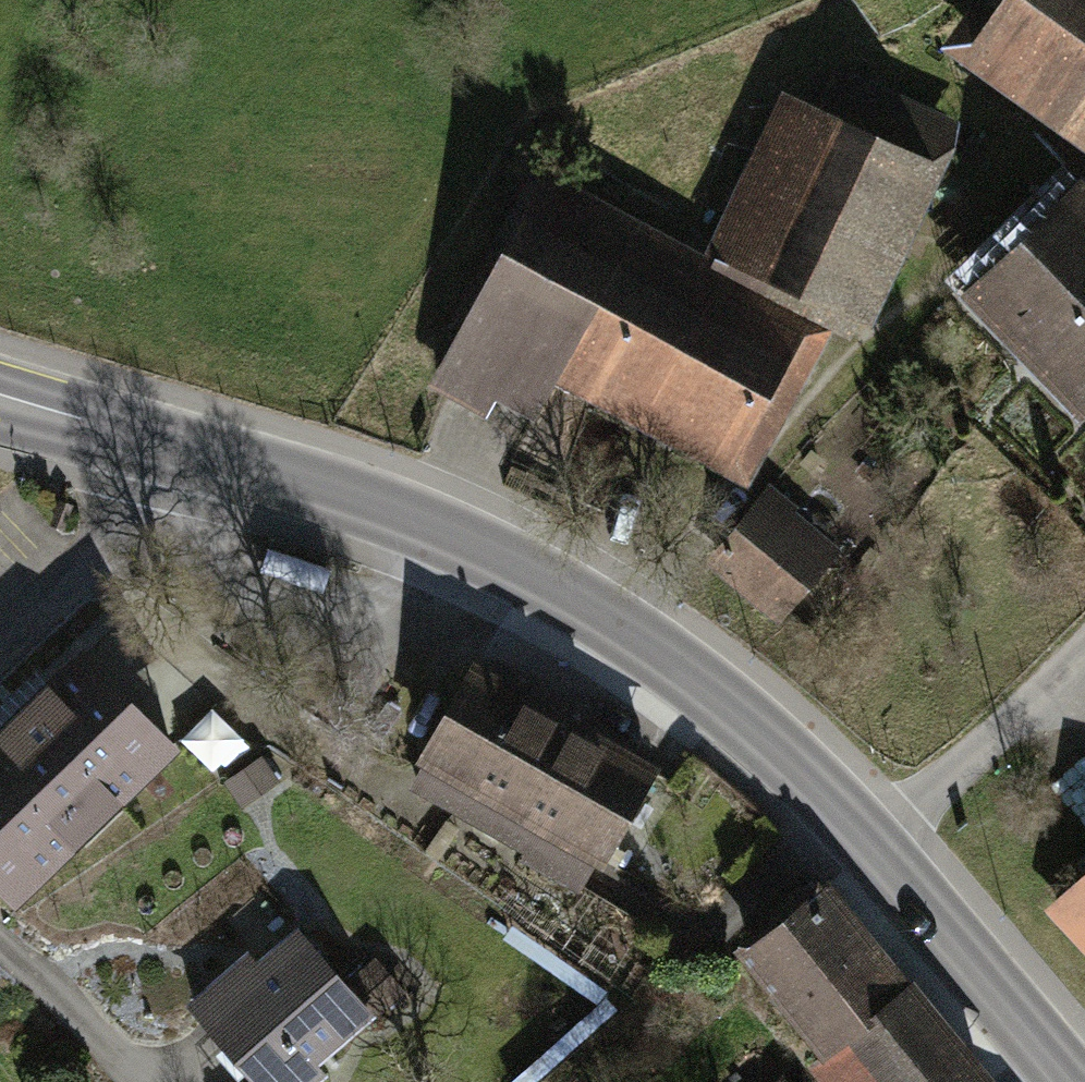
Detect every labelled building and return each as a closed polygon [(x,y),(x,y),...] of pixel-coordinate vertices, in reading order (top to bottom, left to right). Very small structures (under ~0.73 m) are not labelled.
[(987,37),(1084,107),(1084,0),(1015,0),(987,37)] [(819,121),(789,106),(722,247),(859,311),(941,132),(835,82),(819,121)] [(974,292),(1082,406),(1084,403),(1084,202),(1077,194),(974,292)] [(544,195),(442,380),(489,406),(497,391),(534,411),(562,359),(732,452),(796,335),(544,195)] [(771,491),(719,552),(780,606),(807,576),(819,585),(835,566),(778,519),(787,505),(771,491)] [(0,733),(0,841),(36,877),(169,748),(81,655),(0,733)] [(475,670),(425,757),(431,760),(471,783),(521,812),(529,799),(608,844),(650,770),(475,670)] [(471,783),(431,760),(416,785),(456,807),(471,783)] [(1073,888),(1084,901),(1084,877),(1073,888)] [(782,921),(747,947),(830,1049),(907,990),(877,961),(819,890),(792,912),(785,904),(774,912),(782,921)] [(194,1005),(262,1081),(302,1081),(317,1069),(309,1059),(367,1009),(299,932),(243,980),(234,970),(194,1005)] [(830,1049),(816,1061),(833,1081),(982,1081),(907,990),(830,1049)]
